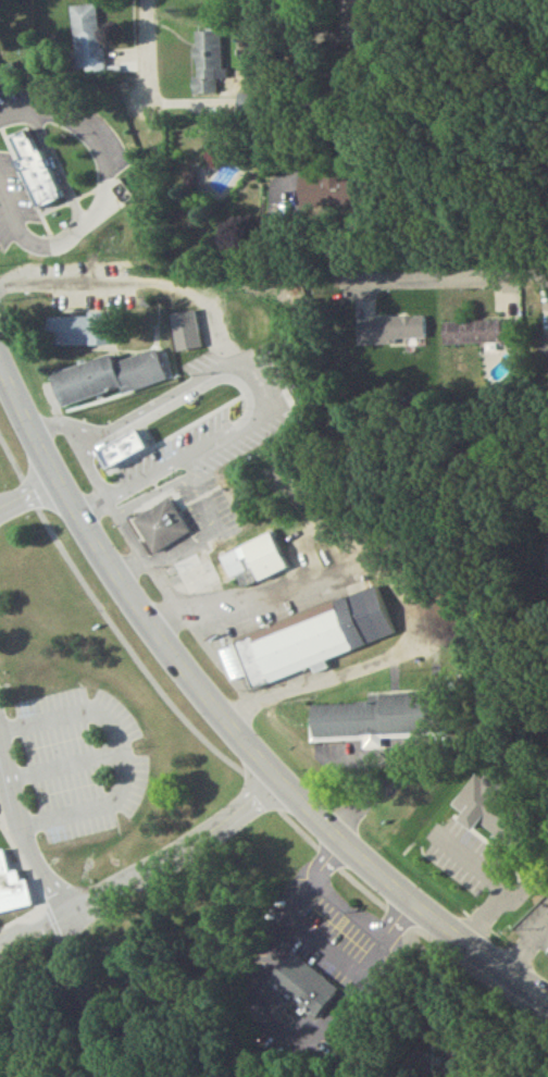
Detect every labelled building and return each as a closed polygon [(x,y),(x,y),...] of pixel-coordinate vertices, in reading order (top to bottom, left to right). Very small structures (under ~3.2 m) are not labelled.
[(71,11),(78,75),(105,72),(98,8),(71,11)] [(193,98),(221,99),(222,34),(194,34),(193,98)] [(299,181),(299,211),(363,211),(363,181),(299,181)] [(47,320),(47,351),(110,351),(110,320),(47,320)] [(356,321),(355,349),(424,350),(425,322),(356,321)] [(443,349),(513,349),(513,326),(443,326),(443,349)] [(49,378),(56,409),(163,385),(156,354),(49,378)] [(112,475),(134,464),(108,414),(87,424),(112,475)] [(95,468),(137,446),(128,428),(85,450),(95,468)] [(151,559),(188,538),(168,503),(131,524),(151,559)] [(285,576),(271,538),(236,551),(233,543),(215,549),(218,558),(198,565),(196,559),(172,568),(184,601),(251,576),(255,587),(285,576)] [(396,643),(379,594),(216,649),(229,687),(246,682),(249,692),(396,643)] [(310,706),(311,748),(381,746),(381,744),(440,742),(439,702),(310,706)] [(505,850),(525,826),(494,802),(475,826),(505,850)] [(29,909),(0,917),(0,855),(1,855),(7,878),(14,876),(16,886),(23,884),(29,909)] [(265,987),(315,1025),(339,993),(290,956),(265,987)]
